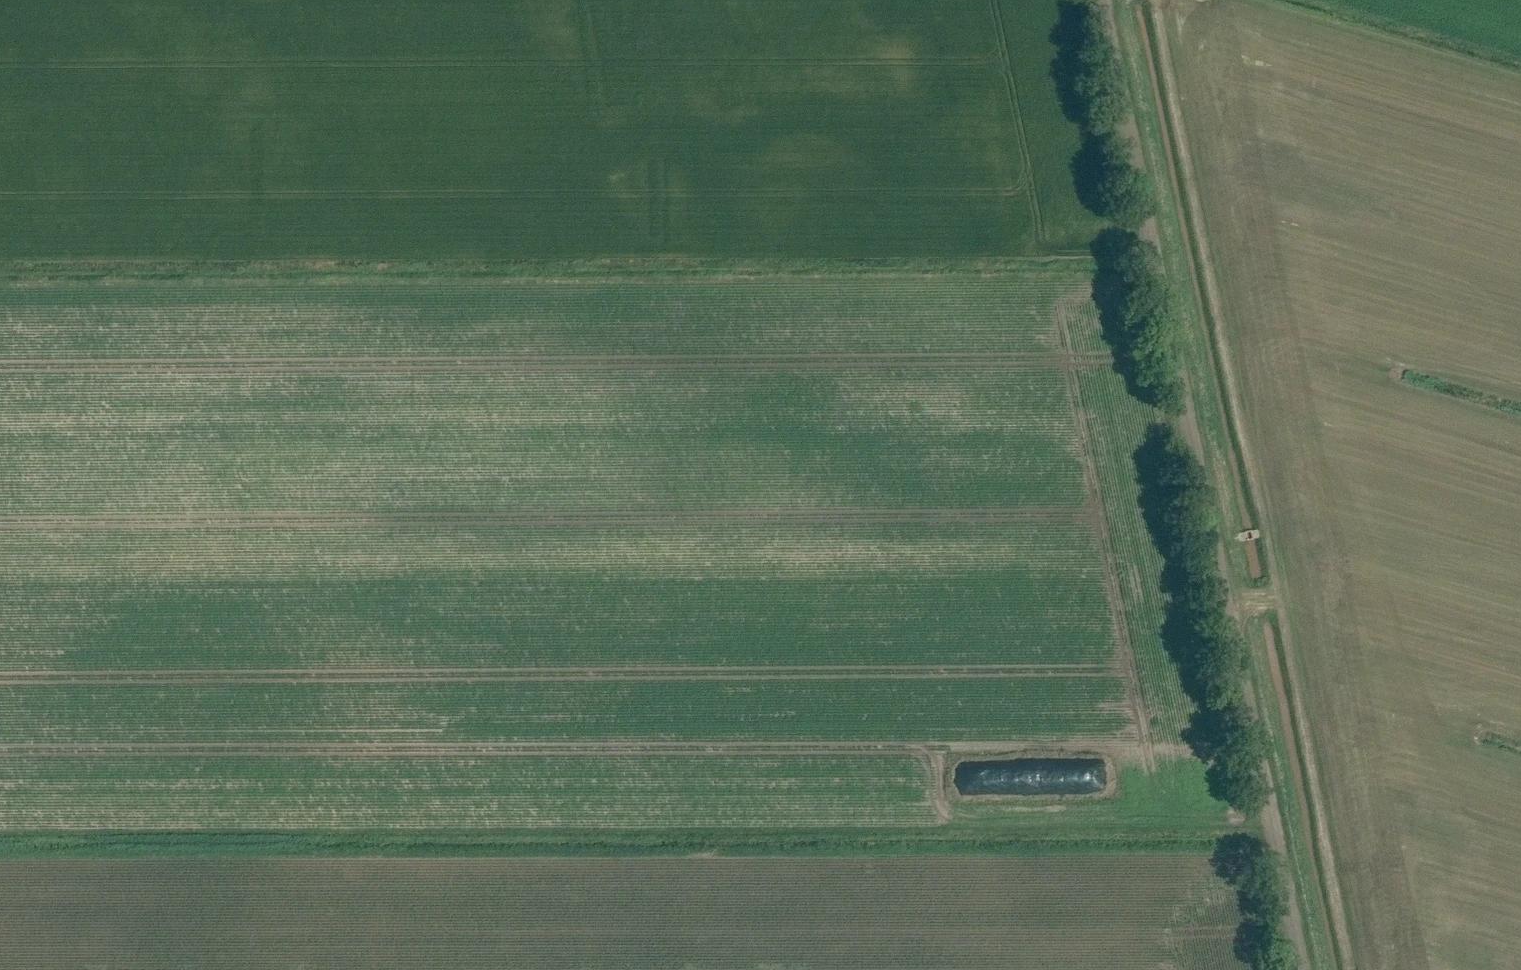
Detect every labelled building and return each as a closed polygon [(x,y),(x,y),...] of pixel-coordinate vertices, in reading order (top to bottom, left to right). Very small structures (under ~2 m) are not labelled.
[(1251,580),(1262,579),(1260,540),(1248,541),(1251,580)]
